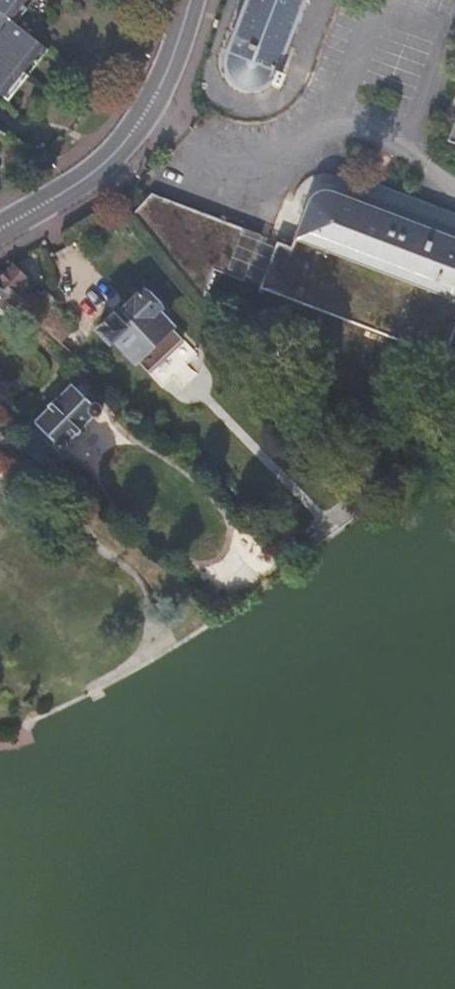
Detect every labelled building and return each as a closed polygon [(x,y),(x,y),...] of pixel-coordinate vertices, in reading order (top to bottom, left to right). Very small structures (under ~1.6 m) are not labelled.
[(1,95),(42,44),(10,18),(24,0),(0,0),(0,94),(1,95)] [(216,43),(209,68),(213,80),(220,87),(226,92),(235,94),(244,94),(249,92),(261,88),(266,79),(275,83),(279,72),(274,69),(296,9),(300,0),(233,0),(216,43)] [(121,197),(202,297),(225,279),(142,176),(121,197)] [(321,187),(318,188),(316,188),(313,190),(311,193),(290,245),(278,241),(260,287),(443,355),(454,325),(454,238),(321,187)] [(0,277),(0,285),(9,294),(24,307),(34,295),(21,283),(27,277),(12,264),(0,277)] [(9,294),(0,285),(0,303),(9,294)] [(146,365),(180,333),(153,304),(157,300),(145,287),(140,291),(139,290),(115,312),(113,311),(99,325),(110,338),(115,332),(146,365)] [(74,385),(39,422),(40,424),(33,431),(33,438),(42,447),(49,447),(55,441),(57,442),(57,446),(59,448),(60,449),(62,450),(64,450),(66,450),(69,448),(71,446),(72,441),(70,438),(68,436),(76,428),(87,415),(95,408),(98,411),(101,411),(103,411),(105,409),(107,406),(108,403),(107,399),(105,396),(103,394),(100,394),(98,395),(96,395),(81,381),(76,386),(74,385)] [(87,415),(76,428),(79,431),(85,431),(91,425),(92,419),(87,415)] [(31,449),(27,452),(29,454),(54,476),(57,472),(53,461),(45,454),(35,451),(31,449)]
